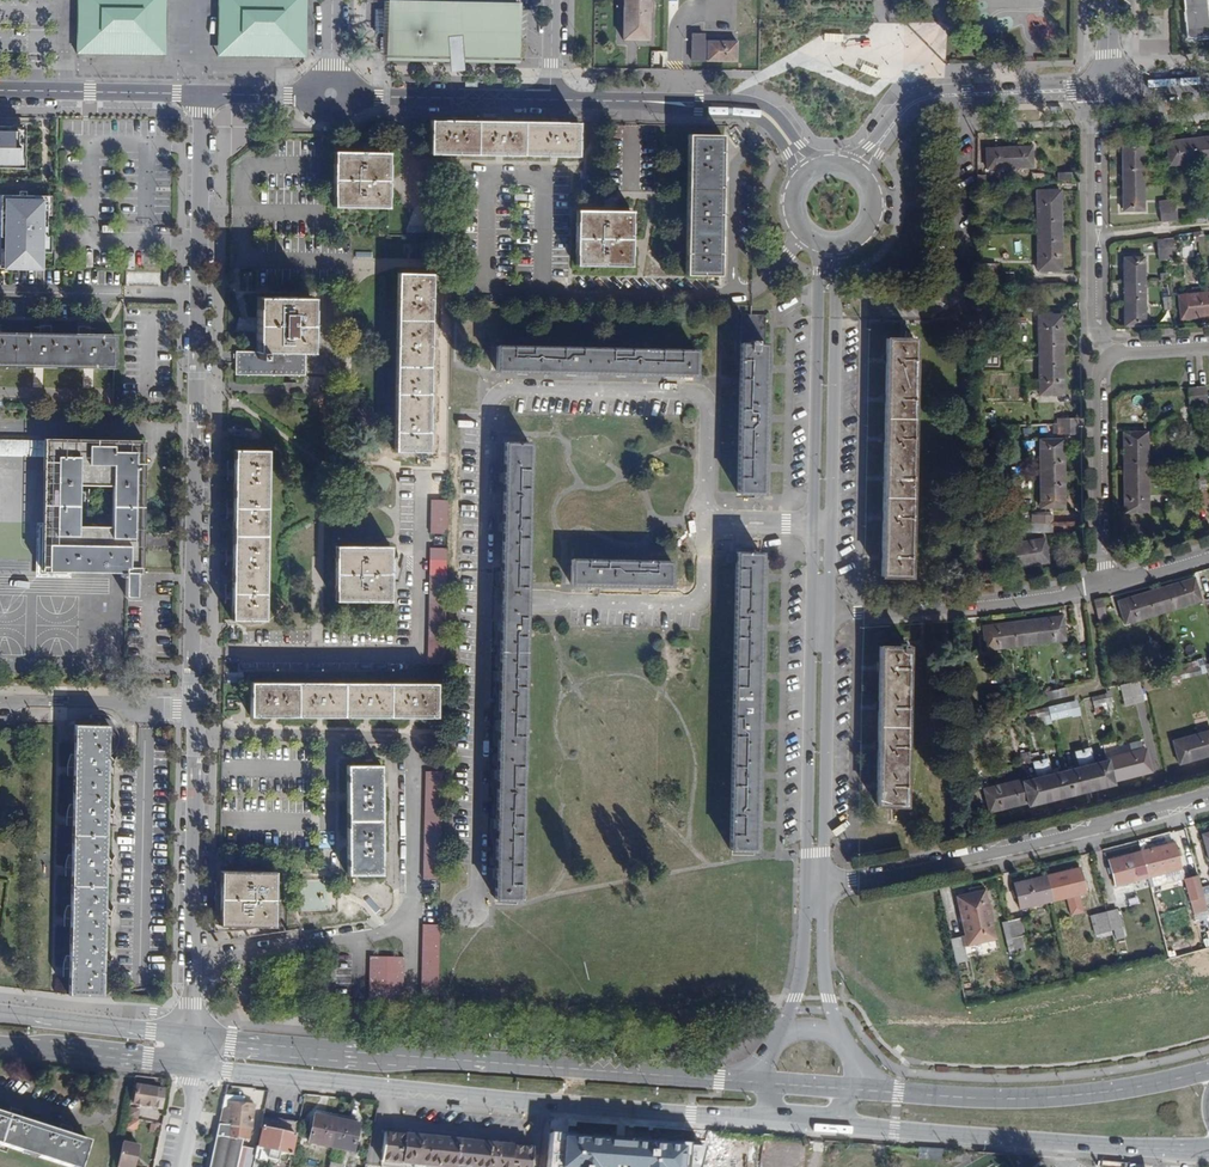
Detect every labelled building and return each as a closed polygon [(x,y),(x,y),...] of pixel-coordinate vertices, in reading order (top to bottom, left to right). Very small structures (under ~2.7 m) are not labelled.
[(77,53),(150,55),(150,48),(159,40),(165,40),(165,2),(160,2),(157,0),(77,0),(77,53)] [(305,0),(226,0),(223,3),(218,3),(217,41),(223,41),(231,50),(231,56),(305,56),(305,0)] [(448,3),(388,1),(387,62),(526,64),(530,3),(520,2),(520,0),(448,0),(448,3)] [(623,38),(647,39),(648,10),(649,10),(650,1),(648,1),(648,0),(624,0),(623,38)] [(1187,38),(1208,35),(1208,0),(1183,0),(1187,38)] [(705,35),(692,34),(692,60),(735,60),(736,42),(705,41),(705,35)] [(164,55),(165,40),(159,40),(150,48),(150,55),(164,55)] [(223,41),(217,41),(217,55),(231,56),(231,50),(223,41)] [(578,123),(431,120),(430,153),(451,154),(503,155),(561,156),(578,156),(578,123)] [(10,126),(0,125),(0,158),(5,158),(5,150),(9,150),(10,126)] [(721,135),(688,134),(686,273),(719,274),(719,249),(720,206),(721,154),(721,135)] [(1192,139),(1195,163),(1208,161),(1208,137),(1192,139)] [(1169,165),(1195,163),(1192,139),(1166,142),(1169,165)] [(1122,142),(1122,165),(1143,165),(1142,142),(1122,142)] [(1032,167),(1031,147),(986,148),(987,169),(1032,167)] [(9,163),(9,150),(5,150),(5,158),(0,158),(0,162),(9,163)] [(390,153),(335,152),(334,207),(389,208),(390,153)] [(1122,165),(1122,188),(1143,187),(1143,165),(1122,165)] [(1078,180),(1078,172),(1059,172),(1059,181),(1078,180)] [(1032,183),(1048,182),(1048,175),(1043,175),(1043,173),(1032,173),(1032,183)] [(992,191),(1016,192),(1016,183),(992,183),(992,191)] [(1143,210),(1143,187),(1122,188),(1122,210),(1143,210)] [(32,246),(33,199),(29,199),(29,194),(21,194),(21,190),(0,190),(0,263),(27,263),(28,246),(32,246)] [(29,199),(33,199),(33,190),(21,190),(21,194),(29,194),(29,199)] [(1061,270),(1060,191),(1037,191),(1037,270),(1061,270)] [(1174,200),(1167,201),(1169,220),(1177,219),(1174,200)] [(1160,221),(1169,220),(1167,201),(1159,202),(1160,221)] [(632,211),(577,210),(576,265),(631,266),(632,211)] [(1207,222),(1206,213),(1200,214),(1194,214),(1194,215),(1195,223),(1207,222)] [(1193,242),(1198,241),(1204,241),(1202,230),(1192,232),(1193,241),(1193,242)] [(1167,258),(1164,239),(1156,240),(1159,259),(1167,258)] [(1200,258),(1198,241),(1193,242),(1193,241),(1185,242),(1187,260),(1200,258)] [(1144,258),(1124,257),(1124,326),(1145,325),(1144,258)] [(997,264),(975,263),(975,278),(996,278),(997,264)] [(431,274),(398,273),(395,451),(428,452),(428,436),(429,387),(430,345),(431,295),(431,274)] [(1181,319),(1207,316),(1204,292),(1192,294),(1178,295),(1181,319)] [(313,298),(258,297),(257,352),(237,352),(237,374),(306,375),(306,353),(312,353),(313,298)] [(1174,326),(1171,297),(1162,297),(1164,326),(1174,326)] [(1063,394),(1062,315),(1038,315),(1039,394),(1063,394)] [(997,332),(997,317),(982,316),(981,332),(997,332)] [(0,332),(0,366),(34,366),(43,366),(84,367),(94,367),(114,368),(114,334),(0,332)] [(909,576),(914,339),(885,339),(880,575),(909,576)] [(761,493),(764,344),(746,343),(740,343),(737,492),(761,493)] [(695,350),(497,346),(496,370),(694,375),(695,350)] [(998,365),(998,350),(984,350),(984,366),(998,365)] [(1205,400),(1205,385),(1195,386),(1196,388),(1197,400),(1205,400)] [(1197,400),(1196,388),(1187,388),(1189,408),(1197,407),(1197,400)] [(972,416),(972,426),(986,426),(986,416),(972,416)] [(1077,434),(1077,424),(1058,424),(1057,434),(1077,434)] [(986,426),(972,426),(972,436),(986,436),(986,426)] [(1123,473),(1147,472),(1146,432),(1123,433),(1123,473)] [(44,454),(41,571),(126,572),(125,596),(136,596),(137,573),(142,573),(145,440),(44,439),(44,441),(0,440),(0,454),(44,454)] [(1040,474),(1063,474),(1063,440),(1039,440),(1040,474)] [(529,443),(504,442),(501,601),(495,899),(519,899),(525,602),(529,443)] [(1197,461),(1202,460),(1200,445),(1187,446),(1189,462),(1197,461)] [(269,450),(235,449),(232,620),(266,620),(267,594),(267,555),(268,512),(269,462),(269,450)] [(1208,505),(1202,460),(1197,461),(1201,490),(1199,490),(1201,507),(1208,505)] [(1147,472),(1123,473),(1124,511),(1148,511),(1147,472)] [(986,482),(986,474),(972,474),(972,482),(986,482)] [(1064,507),(1063,474),(1040,474),(1040,507),(1064,507)] [(431,535),(448,536),(448,504),(431,504),(431,535)] [(1051,523),(1051,515),(1032,515),(1032,523),(1051,523)] [(1009,532),(1052,532),(1051,523),(1032,523),(1010,523),(1009,532)] [(1048,561),(1044,539),(1004,545),(1008,568),(1048,561)] [(390,546),(336,545),(335,600),(389,600),(390,546)] [(428,663),(445,663),(447,551),(430,550),(428,663)] [(760,553),(736,553),(729,849),(754,850),(760,553)] [(671,561),(572,559),(571,584),(670,586),(671,561)] [(1194,578),(1155,589),(1162,612),(1200,601),(1194,578)] [(1162,612),(1155,589),(1118,601),(1125,624),(1162,612)] [(1106,618),(1101,598),(1094,600),(1098,620),(1106,618)] [(1061,616),(1022,621),(1025,644),(1064,639),(1061,616)] [(1025,644),(1022,621),(983,626),(985,649),(1025,644)] [(908,647),(879,646),(876,805),(904,806),(908,647)] [(1186,663),(1187,668),(1188,668),(1199,666),(1198,660),(1186,663)] [(1188,668),(1187,668),(1180,670),(1168,673),(1170,681),(1176,680),(1178,685),(1192,682),(1188,668)] [(437,716),(437,683),(251,682),(250,715),(437,716)] [(1123,706),(1143,701),(1139,683),(1118,688),(1123,706)] [(1041,690),(1041,693),(1043,701),(1066,695),(1063,684),(1041,690)] [(1108,703),(1112,702),(1110,692),(1102,694),(1100,695),(1102,704),(1108,703)] [(988,714),(987,693),(976,694),(978,714),(988,714)] [(1033,710),(1045,707),(1043,701),(1041,693),(1031,695),(1033,710)] [(1033,710),(1031,695),(1017,699),(1018,715),(1021,714),(1028,711),(1033,710)] [(1102,704),(1100,695),(1092,697),(1095,713),(1104,711),(1102,704)] [(1112,702),(1108,703),(1109,710),(1116,708),(1114,701),(1112,702)] [(1045,707),(1033,710),(1028,711),(1030,719),(1036,718),(1038,725),(1050,722),(1047,707),(1045,707)] [(982,724),(973,726),(975,735),(984,733),(982,724)] [(108,726),(75,725),(69,995),(102,996),(108,726)] [(1172,743),(1178,765),(1208,756),(1208,732),(1172,743)] [(1106,755),(1114,753),(1112,745),(1103,747),(1106,755)] [(1082,750),(1086,765),(1092,763),(1089,748),(1082,750)] [(1106,758),(1107,759),(1112,781),(1150,771),(1145,748),(1106,758)] [(1078,767),(1086,765),(1082,750),(1074,751),(1078,767)] [(1022,764),(1032,761),(1031,754),(1030,751),(1020,753),(1022,764)] [(1036,753),(1031,754),(1032,761),(1033,762),(1040,760),(1047,759),(1046,753),(1037,755),(1036,753)] [(1040,760),(1044,775),(1051,773),(1047,759),(1040,760)] [(1092,763),(1086,765),(1092,789),(1113,784),(1112,781),(1107,759),(1092,763)] [(1036,777),(1044,775),(1040,760),(1033,762),(1036,777)] [(382,873),(381,764),(347,764),(348,874),(382,873)] [(1078,767),(1065,770),(1071,795),(1092,789),(1086,765),(1078,767)] [(1071,795),(1065,770),(1051,773),(1044,775),(1050,800),(1071,795)] [(424,876),(440,877),(443,773),(426,771),(424,876)] [(1036,777),(1023,780),(1028,803),(1029,805),(1050,800),(1044,775),(1036,777)] [(1028,803),(1023,780),(1022,779),(983,789),(989,812),(1028,803)] [(1141,851),(1147,876),(1180,868),(1173,842),(1141,851)] [(1147,876),(1141,851),(1109,860),(1115,885),(1147,876)] [(1047,875),(1053,900),(1066,897),(1071,915),(1083,912),(1079,894),(1085,892),(1079,867),(1047,875)] [(276,871),(221,870),(220,925),(275,926),(276,871)] [(1053,900),(1047,875),(1014,883),(1020,908),(1053,900)] [(1201,887),(1205,905),(1208,904),(1208,885),(1201,887)] [(1132,887),(1115,889),(1118,907),(1134,905),(1132,887)] [(1206,906),(1205,905),(1201,887),(1191,889),(1196,908),(1206,906)] [(990,917),(984,890),(957,896),(965,935),(950,938),(956,963),(958,962),(964,961),(967,960),(964,947),(986,942),(981,919),(990,917)] [(1124,937),(1117,909),(1106,911),(1106,912),(1111,930),(1113,930),(1116,939),(1124,937)] [(1098,914),(1106,948),(1114,946),(1111,930),(1106,912),(1098,914)] [(1024,935),(1020,918),(1007,921),(1011,938),(1024,935)] [(420,1006),(437,1007),(437,1002),(439,937),(439,927),(422,926),(420,1006)] [(404,958),(370,957),(370,1005),(402,1006),(404,958)] [(969,987),(964,961),(958,962),(964,989),(969,987)] [(131,1104),(133,1104),(161,1110),(164,1090),(137,1085),(135,1094),(133,1093),(131,1103),(131,1104)] [(224,1101),(243,1103),(244,1097),(225,1095),(224,1101)] [(260,1130),(252,1128),(255,1104),(243,1103),(224,1101),(210,1166),(252,1166),(256,1148),(260,1130)] [(139,1130),(141,1108),(130,1107),(128,1129),(139,1130)] [(11,1108),(8,1115),(20,1119),(23,1112),(11,1108)] [(68,1166),(82,1166),(90,1142),(70,1136),(58,1132),(20,1119),(8,1115),(0,1113),(0,1145),(68,1166)] [(309,1142),(331,1147),(337,1118),(315,1114),(309,1142)] [(260,1130),(256,1148),(269,1151),(268,1157),(278,1160),(280,1152),(292,1156),(299,1121),(263,1117),(260,1130)] [(360,1123),(337,1118),(331,1147),(354,1151),(360,1123)] [(73,1128),(61,1124),(58,1132),(70,1136),(73,1128)] [(459,1140),(385,1131),(382,1161),(436,1166),(456,1166),(459,1140)] [(583,1153),(579,1166),(629,1166),(632,1140),(602,1137),(600,1154),(583,1153)] [(526,1147),(459,1140),(456,1166),(524,1166),(526,1147)] [(116,1166),(133,1166),(138,1145),(121,1141),(116,1166)] [(526,1147),(524,1166),(532,1166),(534,1148),(526,1147)] [(665,1147),(662,1166),(682,1166),(685,1150),(665,1147)] [(944,1149),(918,1147),(917,1159),(943,1160),(944,1149)] [(268,1157),(269,1151),(256,1148),(252,1166),(266,1166),(268,1157)] [(583,1153),(567,1151),(565,1166),(579,1166),(583,1153)] [(962,1154),(951,1153),(950,1161),(961,1162),(962,1154)]
